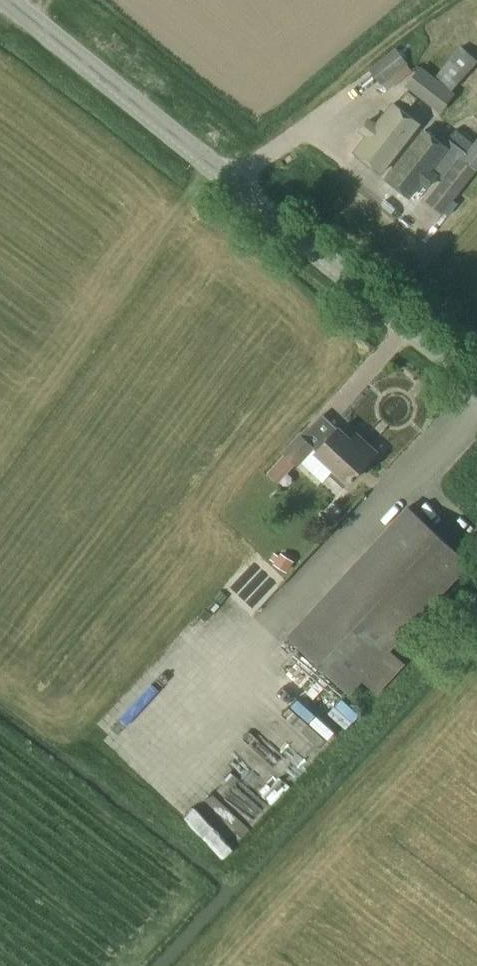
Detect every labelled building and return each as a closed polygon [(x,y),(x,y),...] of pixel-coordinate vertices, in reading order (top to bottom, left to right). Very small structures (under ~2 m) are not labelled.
[(463,46),(437,75),(454,90),(476,63),(476,58),(463,46)] [(409,63),(396,47),(370,69),(382,84),(383,84),(388,91),(413,71),(408,64),(409,63)] [(456,92),(421,66),(406,85),(438,110),(441,112),(448,102),(456,92)] [(419,98),(409,90),(401,99),(411,107),(419,98)] [(383,175),(424,122),(394,99),(354,152),(383,175)] [(453,147),(428,128),(389,179),(414,198),(453,147)] [(457,129),(450,138),(467,152),(462,158),(461,157),(426,200),(443,213),(476,170),(476,139),(474,143),(457,129)] [(352,440),(339,429),(317,452),(335,469),(330,475),(344,488),(350,482),(349,482),(377,452),(357,434),(352,440)] [(301,432),(282,452),(285,455),(295,464),(298,467),(317,447),(301,432)] [(295,464),(285,455),(268,474),(278,483),(295,464)] [(472,563),(408,505),(288,636),(351,694),(363,681),(377,694),(407,663),(392,649),(472,563)] [(283,555),(276,565),(286,571),(292,560),(283,555)] [(269,735),(256,746),(291,783),(303,771),(269,735)]
